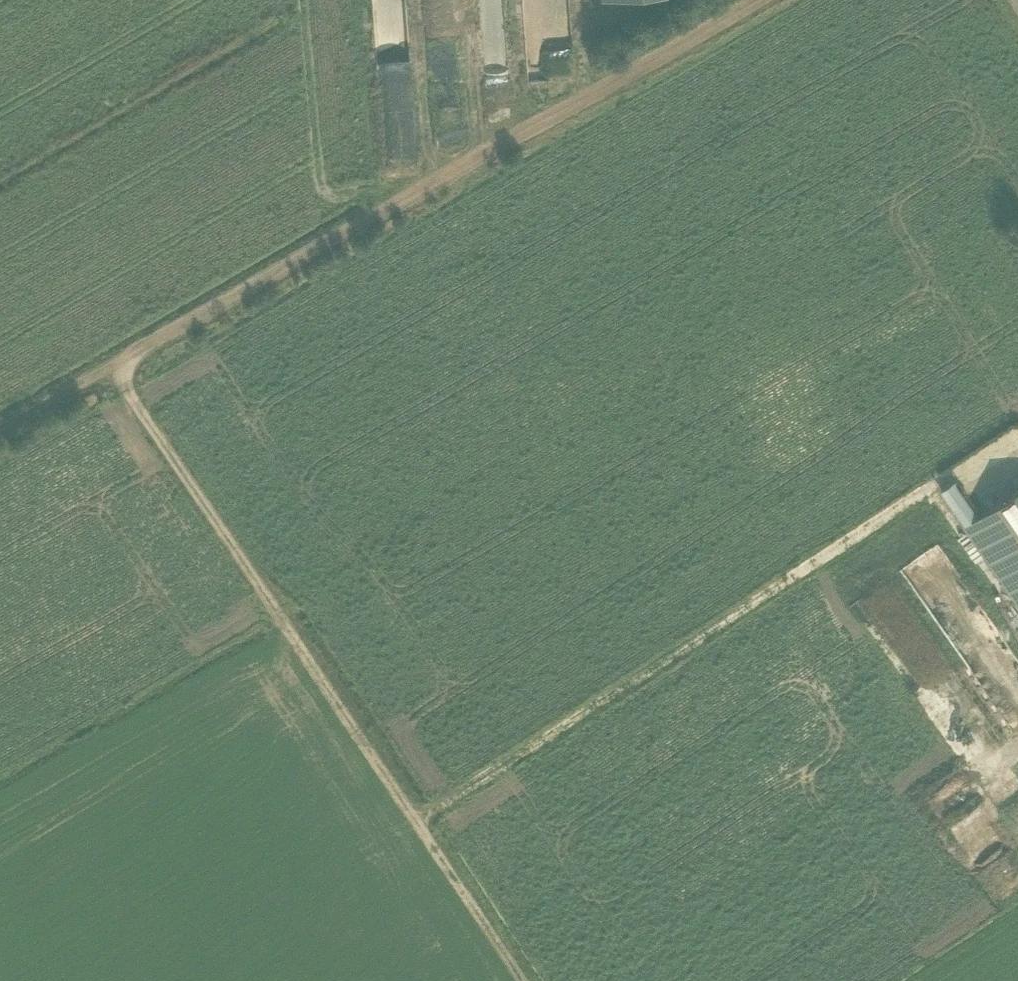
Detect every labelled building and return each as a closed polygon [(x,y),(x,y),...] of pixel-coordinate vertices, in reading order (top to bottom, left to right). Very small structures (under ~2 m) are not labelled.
[(1017,604),(1017,487),(963,525),(1017,604)]
